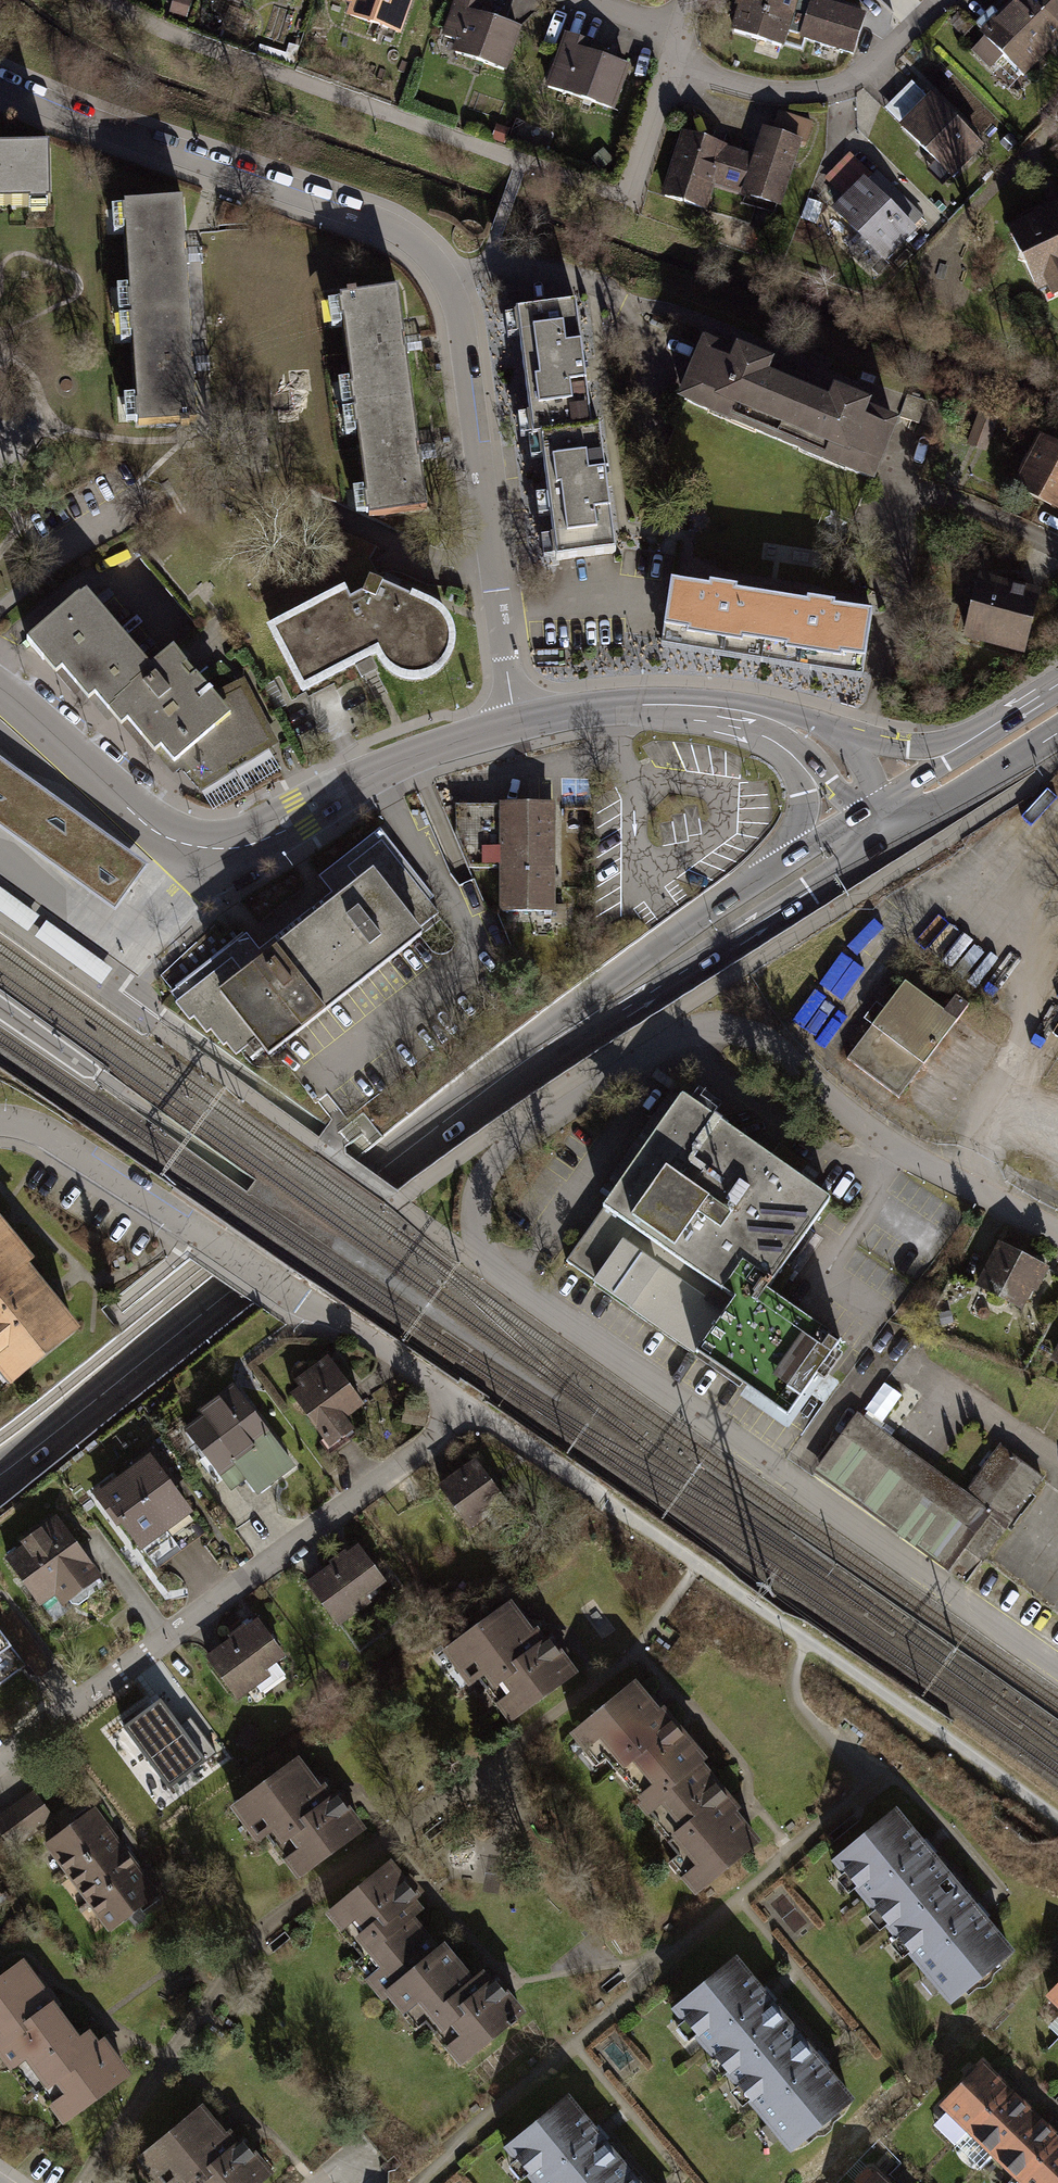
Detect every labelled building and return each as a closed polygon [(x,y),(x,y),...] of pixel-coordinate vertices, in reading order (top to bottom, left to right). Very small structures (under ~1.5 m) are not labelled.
[(405,29),(417,0),(339,0),(338,2),(405,29)] [(856,62),(869,20),(805,1),(805,0),(746,0),(735,37),(790,53),(793,43),(856,62)] [(1020,81),(1057,44),(1057,0),(1015,0),(977,38),(980,42),(969,53),(988,73),(1000,61),(1020,81)] [(461,56),(515,75),(529,36),(479,19),(482,10),(459,2),(447,37),(465,43),(461,56)] [(546,89),(616,113),(631,70),(586,54),(590,43),(565,35),(546,89)] [(897,130),(950,182),(983,149),(930,97),(897,130)] [(663,199),(714,215),(720,196),(787,218),(814,137),(773,124),(768,142),(757,139),(750,161),(683,139),(663,199)] [(55,224),(54,166),(0,167),(0,225),(55,224)] [(838,207),(893,263),(922,236),(866,179),(838,207)] [(1004,228),(1041,304),(1057,296),(1057,202),(1004,228)] [(180,207),(121,211),(127,319),(186,316),(180,207)] [(403,301),(346,306),(356,409),(413,403),(403,301)] [(531,440),(597,430),(579,309),(513,318),(531,440)] [(193,425),(186,316),(127,319),(134,429),(193,425)] [(709,348),(685,407),(777,445),(801,385),(709,348)] [(899,425),(801,385),(777,445),(875,485),(899,425)] [(423,506),(413,403),(356,409),(366,511),(423,506)] [(614,555),(597,430),(531,440),(549,565),(614,555)] [(1057,512),(1057,448),(1032,435),(1006,487),(1057,512)] [(670,576),(661,636),(755,651),(764,591),(670,576)] [(1042,593),(982,576),(966,637),(1025,653),(1042,593)] [(764,591),(755,651),(856,667),(865,607),(764,591)] [(273,640),(303,701),(374,663),(381,675),(392,685),(408,688),(425,687),(441,678),(448,665),(449,645),(444,632),(434,622),(367,593),(273,640)] [(79,596),(27,640),(75,696),(81,691),(108,722),(114,717),(140,748),(146,743),(173,774),(180,769),(200,791),(278,743),(248,685),(218,701),(173,648),(145,674),(79,596)] [(149,866),(0,758),(0,829),(116,913),(149,866)] [(497,913),(557,913),(557,807),(497,808),(497,913)] [(243,1038),(262,1062),(280,1048),(395,955),(443,916),(374,832),(315,880),(333,903),(262,961),(245,941),(182,992),(243,1038)] [(28,933),(40,916),(0,887),(0,912),(28,933)] [(46,921),(34,937),(101,985),(113,969),(46,921)] [(847,1059),(899,1098),(968,1005),(955,995),(944,1010),(905,981),(847,1059)] [(831,1199),(682,1095),(603,1207),(604,1208),(566,1261),(787,1416),(841,1340),(778,1296),(783,1288),(773,1281),(831,1199)] [(24,1263),(0,1232),(0,1282),(24,1263)] [(980,1287),(1019,1307),(1033,1280),(1038,1283),(1046,1268),(1001,1245),(980,1287)] [(0,1282),(0,1378),(8,1389),(79,1335),(24,1263),(0,1282)] [(287,1393),(329,1443),(371,1408),(329,1358),(287,1393)] [(179,1423),(226,1481),(276,1441),(229,1383),(179,1423)] [(858,1416),(823,1463),(955,1560),(965,1547),(981,1559),(1042,1477),(1000,1447),(964,1495),(858,1416)] [(120,1468),(162,1527),(186,1510),(144,1452),(120,1468)] [(440,1481),(470,1524),(503,1500),(473,1458),(440,1481)] [(94,1487),(136,1545),(162,1527),(120,1468),(94,1487)] [(3,1558),(39,1605),(59,1591),(67,1602),(99,1578),(55,1519),(3,1558)] [(309,1581),(336,1619),(367,1597),(363,1592),(382,1578),(359,1546),(309,1581)] [(506,1605),(447,1650),(468,1678),(481,1668),(492,1682),(501,1675),(512,1690),(496,1702),(511,1721),(574,1673),(547,1638),(542,1641),(533,1629),(528,1633),(506,1605)] [(206,1653),(235,1693),(264,1672),(261,1668),(281,1653),(255,1617),(206,1653)] [(24,1670),(0,1637),(0,1688),(24,1670)] [(636,1677),(572,1732),(583,1744),(597,1732),(622,1761),(631,1752),(656,1780),(640,1794),(650,1805),(659,1796),(700,1760),(708,1754),(663,1702),(660,1705),(636,1677)] [(107,1732),(140,1779),(195,1740),(162,1693),(107,1732)] [(738,1803),(700,1760),(659,1796),(682,1823),(672,1831),(698,1862),(682,1876),(696,1892),(761,1836),(735,1806),(738,1803)] [(294,1762),(233,1806),(255,1836),(268,1826),(278,1840),(289,1832),(298,1845),(283,1856),(298,1876),(357,1833),(329,1795),(326,1798),(317,1786),(314,1788),(294,1762)] [(55,1812),(39,1787),(0,1813),(0,1823),(12,1841),(55,1812)] [(97,1808),(47,1844),(67,1873),(118,1837),(97,1808)] [(830,1867),(887,1938),(954,1885),(896,1814),(830,1867)] [(118,1837),(67,1873),(88,1901),(138,1866),(118,1837)] [(389,1864),(329,1913),(340,1927),(353,1916),(363,1928),(354,1935),(379,1965),(365,1977),(381,1995),(385,1992),(437,1948),(412,1917),(421,1910),(411,1898),(420,1891),(408,1877),(403,1881),(389,1864)] [(138,1866),(88,1901),(108,1929),(158,1893),(138,1866)] [(954,1885),(887,1938),(949,2015),(1016,1962),(954,1885)] [(443,1944),(437,1948),(385,1992),(401,2012),(416,2000),(440,2028),(449,2021),(457,2031),(440,2045),(458,2066),(522,2013),(490,1975),(488,1977),(480,1968),(470,1977),(443,1944)] [(0,1976),(0,2035),(1,2035),(0,2036),(0,2042),(50,2003),(53,2002),(21,1960),(0,1976)] [(726,2085),(793,2029),(736,1962),(669,2018),(726,2085)] [(1047,1997),(1057,2008),(1057,1987),(1047,1997)] [(50,2003),(0,2042),(0,2048),(12,2066),(24,2057),(46,2086),(53,2080),(61,2091),(47,2101),(62,2122),(125,2075),(100,2040),(95,2044),(85,2030),(75,2037),(50,2003)] [(793,2029),(726,2085),(790,2162),(857,2106),(793,2029)] [(986,2064),(942,2109),(969,2136),(1014,2091),(986,2064)] [(1040,2117),(1014,2091),(969,2136),(995,2161),(1040,2117)] [(526,2182),(609,2182),(623,2172),(564,2101),(501,2153),(526,2182)] [(141,2157),(163,2182),(166,2182),(180,2172),(190,2182),(191,2182),(198,2177),(203,2182),(256,2182),(268,2172),(252,2153),(249,2156),(225,2127),(219,2132),(199,2108),(141,2157)] [(1040,2117),(995,2161),(1017,2182),(1026,2182),(1057,2151),(1057,2135),(1040,2117)] [(1026,2182),(1057,2182),(1057,2151),(1026,2182)] [(609,2182),(632,2182),(623,2172),(609,2182)]
